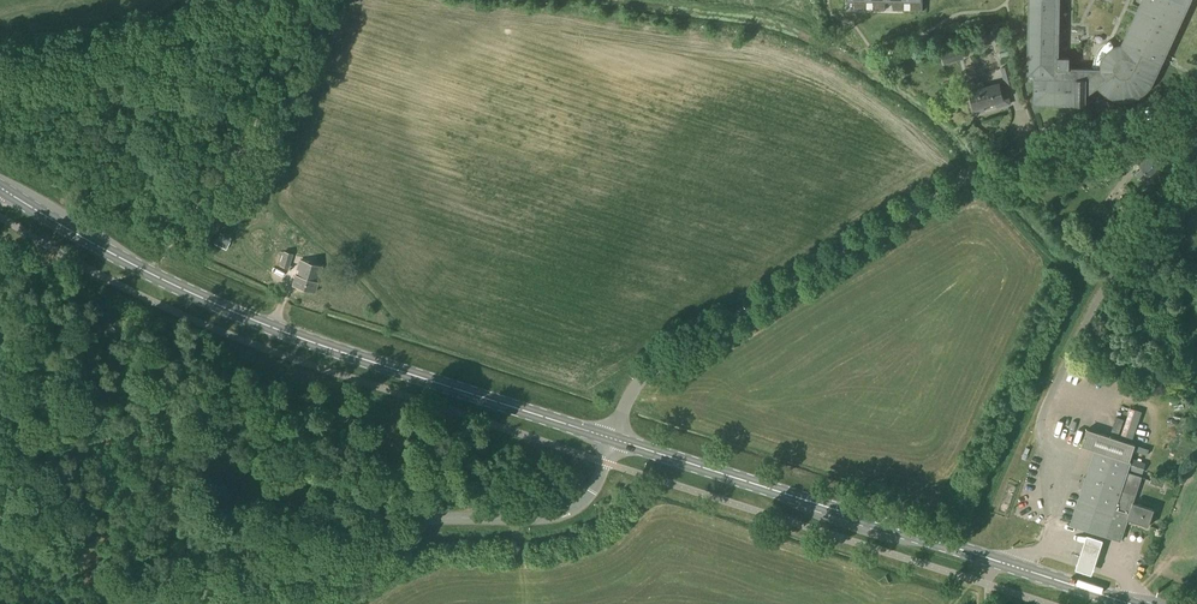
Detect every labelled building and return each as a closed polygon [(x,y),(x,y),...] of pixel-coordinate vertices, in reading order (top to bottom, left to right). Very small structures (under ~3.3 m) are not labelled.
[(846,1),(847,1),(854,1),(856,9),(866,9),(866,2),(866,0),(846,0),(846,1)] [(866,2),(867,2),(873,2),(874,10),(885,10),(885,2),(885,0),(866,0),(866,2)] [(885,2),(886,2),(892,2),(893,10),(904,10),(904,3),(904,0),(885,0),(885,2)] [(904,3),(905,3),(911,3),(912,11),(921,11),(922,11),(923,0),(904,0),(904,3)] [(1121,44),(1119,45),(1115,46),(1113,47),(1111,49),(1108,52),(1105,55),(1103,59),(1102,62),(1101,66),(1101,70),(1091,69),(1070,69),(1070,58),(1058,58),(1059,33),(1060,0),(1031,0),(1029,75),(1035,75),(1034,103),(1076,104),(1076,105),(1086,106),(1086,93),(1088,91),(1095,86),(1097,85),(1098,87),(1101,85),(1102,86),(1105,89),(1109,92),(1113,94),(1118,96),(1123,97),(1127,97),(1132,96),(1137,94),(1141,91),(1145,88),(1148,84),(1150,80),(1159,62),(1162,63),(1165,57),(1167,53),(1191,0),(1141,0),(1121,44)] [(944,64),(964,59),(960,45),(941,51),(944,64)] [(1005,86),(1013,83),(1010,71),(1002,73),(1005,86)] [(974,84),(974,81),(965,84),(967,92),(970,92),(975,108),(974,108),(976,113),(984,111),(983,106),(995,102),(997,107),(1010,104),(1007,91),(1002,92),(999,84),(984,88),(983,82),(974,84)] [(1164,163),(1154,153),(1154,154),(1148,159),(1146,157),(1138,164),(1142,168),(1135,174),(1141,180),(1145,184),(1151,179),(1152,178),(1152,179),(1160,171),(1158,169),(1164,163)] [(1121,222),(1133,208),(1122,198),(1109,212),(1121,222)] [(216,232),(221,221),(214,217),(208,228),(216,232)] [(226,249),(231,238),(219,233),(214,244),(226,249)] [(288,268),(292,254),(283,251),(279,266),(288,268)] [(295,273),(300,258),(293,256),(289,271),(295,273)] [(314,292),(322,267),(300,260),(292,285),(314,292)] [(1132,439),(1141,411),(1135,409),(1126,437),(1132,439)] [(1119,434),(1123,420),(1115,417),(1111,431),(1119,434)] [(1142,474),(1145,463),(1131,459),(1135,445),(1087,429),(1081,446),(1096,451),(1087,478),(1084,477),(1083,480),(1082,483),(1085,484),(1071,524),(1120,540),(1127,519),(1149,526),(1154,510),(1133,503),(1142,477),(1127,472),(1127,470),(1142,474)] [(1039,471),(1030,475),(1032,481),(1041,478),(1039,471)] [(1159,478),(1152,476),(1150,483),(1156,485),(1159,478)] [(1108,540),(1091,535),(1080,570),(1097,576),(1108,540)]
